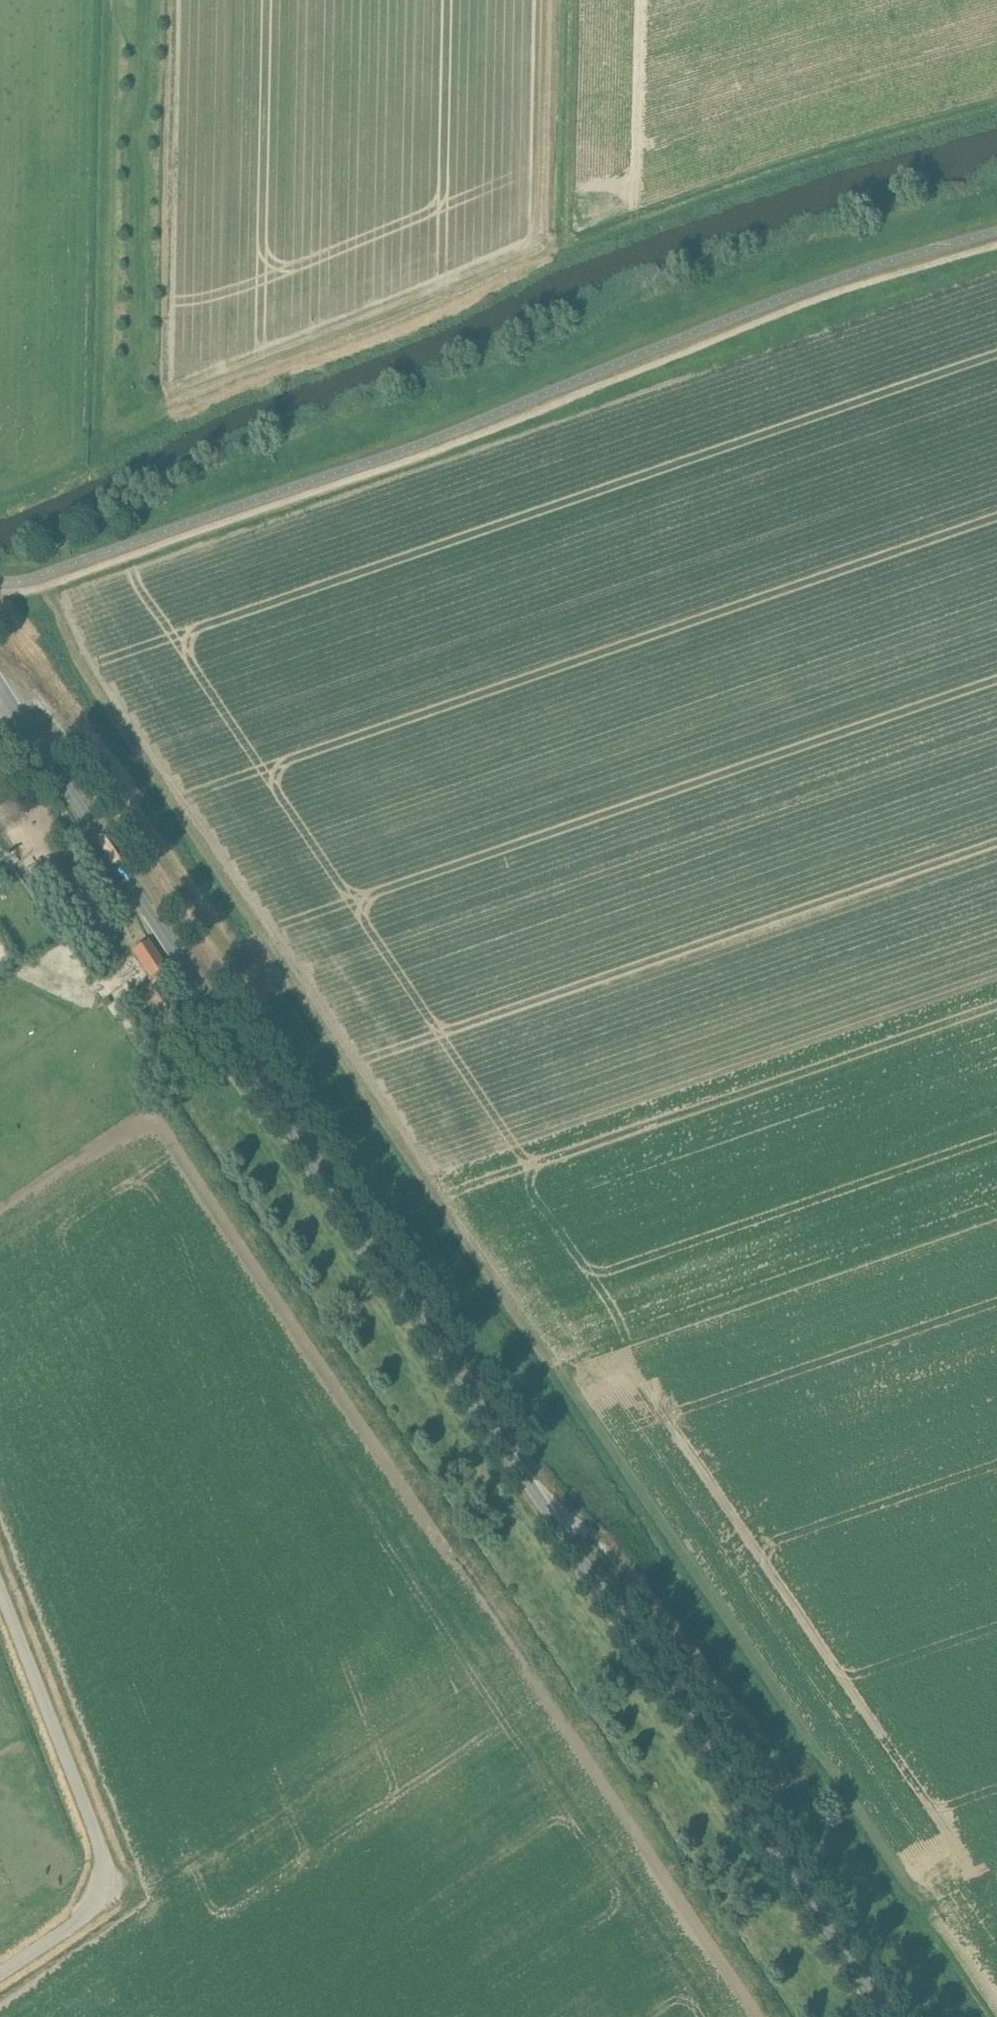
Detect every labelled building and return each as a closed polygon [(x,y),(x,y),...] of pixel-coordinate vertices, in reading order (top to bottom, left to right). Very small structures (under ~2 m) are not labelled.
[(150,979),(166,969),(167,968),(148,941),(131,953),(150,979)] [(153,985),(175,1020),(191,1010),(168,975),(153,985)]
